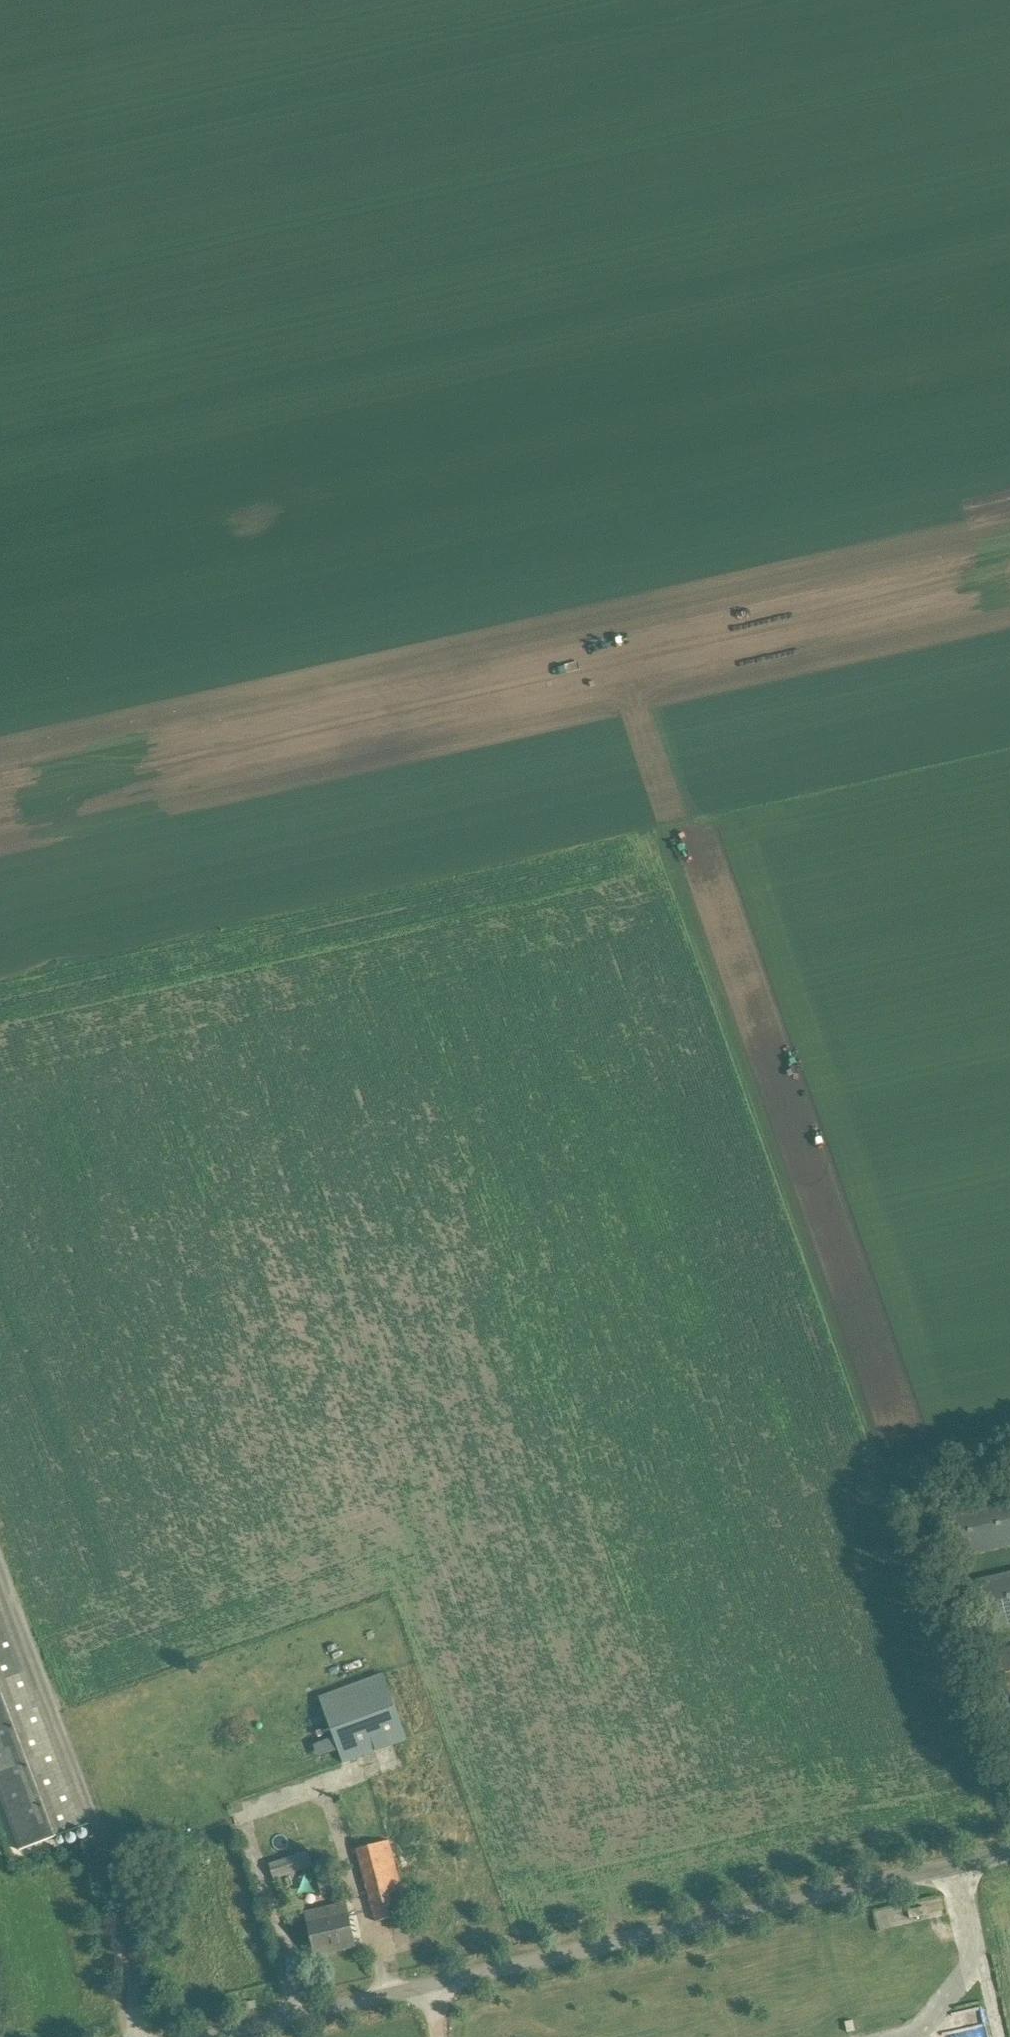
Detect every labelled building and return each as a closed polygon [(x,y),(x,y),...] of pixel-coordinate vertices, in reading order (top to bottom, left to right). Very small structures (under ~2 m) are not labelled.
[(949,1509),(960,1556),(1009,1544),(1009,1495),(949,1509)] [(978,1629),(1009,1622),(1009,1574),(968,1584),(978,1629)] [(0,1594),(0,1801),(19,1850),(84,1825),(86,1832),(90,1831),(0,1594)] [(984,1654),(996,1701),(1009,1698),(1009,1648),(984,1654)] [(383,1672),(319,1696),(344,1763),(409,1739),(383,1672)] [(357,1849),(371,1902),(377,1921),(409,1913),(389,1840),(357,1849)] [(312,1851),(272,1860),(276,1874),(315,1866),(312,1851)] [(356,1945),(351,1926),(346,1904),(307,1912),(316,1950),(341,1944),(342,1949),(356,1945)] [(906,1904),(876,1910),(880,1928),(909,1922),(906,1904)]
